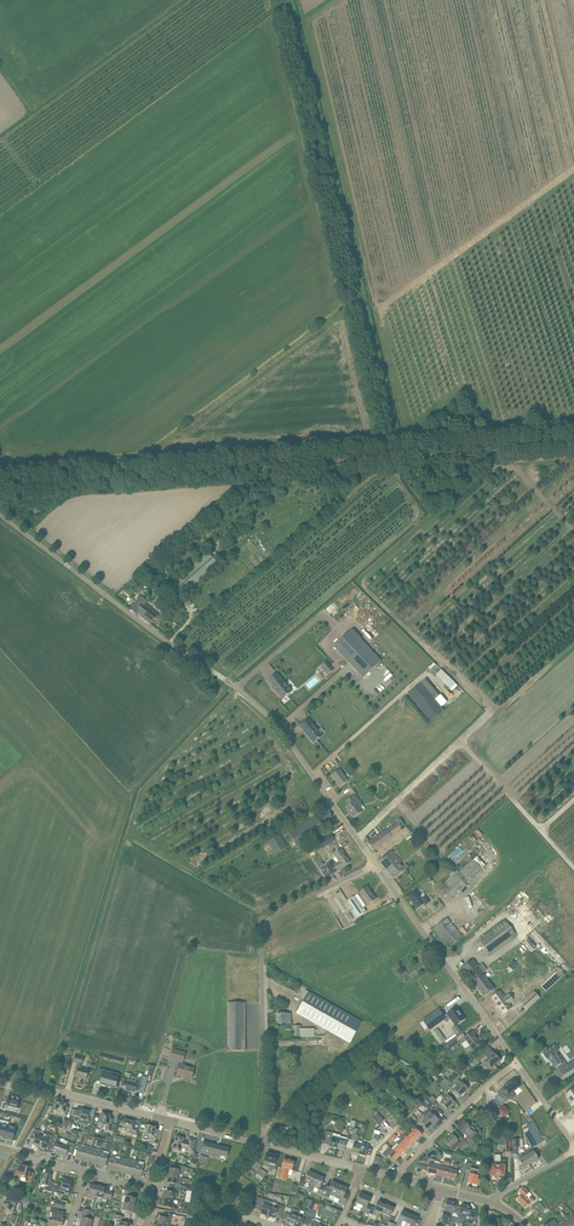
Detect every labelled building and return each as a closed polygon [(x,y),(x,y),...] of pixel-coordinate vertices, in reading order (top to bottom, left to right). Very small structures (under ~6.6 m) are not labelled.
[(146,602),(140,597),(130,609),(136,614),(137,613),(150,624),(158,613),(145,603),(146,602)] [(366,646),(351,630),(334,646),(348,662),(366,646)] [(381,661),(366,646),(348,662),(363,678),(381,661)] [(331,667),(325,671),(328,675),(334,670),(331,667)] [(452,690),(457,685),(440,668),(435,674),(452,690)] [(386,681),(393,675),(390,672),(383,678),(386,681)] [(277,673),(267,681),(282,699),(292,691),(277,673)] [(421,683),(408,694),(431,722),(445,711),(442,707),(447,702),(440,695),(435,699),(421,683)] [(308,719),(300,726),(313,743),(322,736),(308,719)] [(340,787),(348,781),(339,770),(332,776),(340,787)] [(350,804),(346,807),(354,817),(363,811),(360,807),(363,805),(354,795),(348,800),(350,804)] [(387,829),(367,842),(373,851),(392,837),(387,829)] [(330,833),(320,840),(325,847),(335,840),(330,833)] [(279,834),(268,842),(275,853),(287,846),(279,834)] [(341,841),(344,846),(352,841),(348,836),(341,841)] [(341,849),(336,852),(334,854),(336,857),(338,861),(334,864),(332,861),(326,865),(332,874),(338,870),(337,870),(343,866),(343,867),(350,862),(341,849)] [(401,862),(392,850),(379,860),(393,879),(405,869),(400,863),(401,862)] [(458,870),(455,873),(440,886),(450,896),(485,864),(477,856),(473,860),(472,860),(459,872),(458,870)] [(326,865),(320,869),(326,878),(332,874),(326,865)] [(367,887),(358,893),(366,905),(376,899),(372,894),(372,895),(367,887)] [(422,898),(417,891),(408,897),(417,909),(425,903),(426,905),(429,902),(425,896),(422,898)] [(363,907),(355,895),(348,900),(354,909),(352,910),(357,918),(366,912),(363,907)] [(447,918),(433,929),(449,947),(462,936),(447,918)] [(505,919),(483,935),(479,939),(490,955),(517,936),(505,919)] [(482,963),(478,967),(473,960),(462,967),(483,997),(494,989),(482,973),(487,969),(482,963)] [(513,960),(508,965),(513,970),(518,964),(513,960)] [(309,992),(297,1013),(349,1043),(361,1021),(309,992)] [(500,992),(492,997),(504,1013),(511,1007),(508,1003),(504,997),(500,992)] [(534,992),(521,1003),(527,1009),(539,998),(534,992)] [(245,1051),(245,1002),(228,1002),(228,1051),(245,1051)] [(439,1010),(423,1021),(427,1027),(429,1030),(444,1020),(446,1023),(452,1019),(456,1025),(464,1019),(460,1014),(460,1015),(455,1008),(448,1013),(448,1014),(444,1017),(439,1010)] [(278,1014),(278,1023),(285,1023),(285,1029),(290,1029),(290,1023),(291,1023),(290,1013),(278,1014)] [(453,1030),(457,1035),(462,1032),(458,1027),(453,1030)] [(461,1033),(446,1044),(450,1049),(460,1041),(461,1044),(462,1043),(466,1048),(470,1045),(472,1049),(481,1043),(477,1038),(476,1039),(471,1032),(464,1037),(461,1033)] [(558,1051),(554,1045),(547,1050),(545,1051),(542,1054),(546,1059),(548,1058),(550,1060),(550,1061),(555,1068),(562,1062),(564,1061),(563,1060),(557,1052),(558,1051)] [(173,1050),(172,1052),(170,1058),(180,1060),(177,1075),(182,1076),(183,1075),(192,1077),(194,1068),(185,1066),(185,1064),(183,1064),(185,1053),(173,1050)] [(499,1060),(491,1051),(487,1056),(483,1052),(476,1059),(479,1062),(485,1055),(487,1058),(484,1061),(485,1062),(483,1063),(488,1069),(491,1067),(499,1060)] [(75,1055),(75,1056),(73,1062),(78,1063),(74,1075),(81,1077),(81,1078),(86,1080),(89,1070),(81,1068),(84,1057),(75,1055)] [(564,1067),(568,1072),(573,1068),(573,1060),(564,1067)] [(100,1069),(99,1073),(103,1074),(101,1082),(100,1083),(110,1086),(110,1085),(116,1086),(119,1074),(118,1075),(112,1073),(112,1074),(111,1074),(111,1076),(104,1074),(105,1070),(100,1069)] [(135,1082),(136,1082),(128,1080),(123,1079),(121,1086),(126,1088),(126,1090),(134,1092),(135,1090),(137,1090),(138,1090),(137,1092),(138,1092),(143,1093),(144,1094),(148,1078),(141,1076),(139,1084),(138,1083),(138,1082),(138,1083),(135,1082)] [(443,1081),(442,1081),(441,1079),(437,1082),(445,1090),(449,1087),(443,1081)] [(458,1079),(455,1082),(449,1088),(454,1092),(455,1091),(460,1096),(468,1089),(461,1082),(458,1079)] [(503,1095),(502,1096),(511,1100),(512,1100),(515,1097),(516,1096),(512,1093),(519,1087),(513,1079),(503,1088),(507,1092),(503,1095)] [(566,1094),(573,1105),(573,1104),(573,1088),(566,1094)] [(386,1096),(393,1103),(397,1098),(390,1092),(386,1096)] [(454,1102),(450,1098),(448,1095),(447,1096),(444,1092),(441,1095),(444,1099),(441,1102),(447,1109),(454,1102)] [(20,1108),(23,1099),(9,1095),(7,1102),(3,1101),(1,1109),(5,1110),(6,1105),(8,1105),(20,1108)] [(503,1105),(502,1105),(507,1099),(499,1095),(495,1098),(497,1100),(491,1105),(496,1111),(497,1114),(499,1116),(502,1117),(505,1116),(507,1114),(508,1111),(507,1108),(505,1106),(503,1105)] [(427,1097),(420,1103),(422,1105),(428,1109),(422,1114),(432,1125),(438,1119),(433,1114),(438,1108),(433,1103),(427,1097)] [(433,1103),(438,1108),(442,1105),(436,1100),(433,1103)] [(56,1101),(55,1107),(54,1110),(61,1111),(60,1114),(66,1116),(68,1107),(66,1106),(66,1104),(56,1101)] [(41,1118),(45,1120),(50,1109),(46,1107),(41,1118)] [(78,1107),(76,1113),(75,1116),(80,1117),(79,1121),(79,1122),(88,1124),(91,1116),(89,1116),(90,1111),(85,1110),(86,1109),(78,1107)] [(415,1107),(410,1112),(407,1115),(414,1121),(416,1119),(412,1114),(417,1109),(415,1107)] [(100,1116),(99,1116),(98,1122),(103,1124),(103,1126),(107,1127),(106,1130),(110,1131),(113,1118),(110,1118),(110,1115),(101,1113),(100,1116)] [(377,1113),(373,1117),(380,1123),(383,1119),(377,1113)] [(407,1115),(405,1117),(405,1118),(411,1124),(414,1121),(407,1115)] [(432,1125),(426,1118),(421,1123),(427,1130),(432,1125)] [(124,1119),(124,1121),(122,1128),(129,1130),(128,1133),(134,1134),(134,1135),(137,1136),(139,1128),(133,1127),(135,1121),(124,1119)] [(464,1133),(471,1140),(477,1134),(475,1132),(476,1131),(471,1126),(470,1127),(465,1122),(458,1128),(464,1134),(464,1133)] [(5,1139),(7,1130),(8,1125),(1,1123),(0,1128),(0,1138),(5,1139)] [(147,1124),(147,1125),(145,1134),(144,1135),(143,1138),(144,1139),(147,1140),(148,1140),(148,1137),(157,1139),(159,1130),(155,1129),(156,1126),(147,1124)] [(16,1127),(8,1125),(7,1130),(5,1139),(13,1141),(16,1127)] [(339,1140),(337,1148),(344,1150),(347,1139),(351,1140),(354,1128),(348,1126),(347,1133),(348,1133),(347,1138),(340,1136),(339,1140)] [(413,1131),(410,1134),(416,1140),(422,1135),(416,1129),(415,1129),(412,1126),(410,1128),(413,1131)] [(354,1128),(351,1140),(354,1141),(354,1143),(353,1146),(351,1152),(355,1153),(356,1155),(358,1155),(359,1154),(361,1145),(362,1142),(362,1141),(359,1141),(360,1136),(356,1135),(358,1129),(354,1128)] [(38,1147),(42,1136),(39,1135),(40,1132),(34,1129),(29,1138),(34,1140),(32,1144),(37,1146),(37,1147),(38,1147)] [(540,1143),(532,1129),(529,1131),(527,1132),(524,1134),(529,1144),(535,1141),(537,1144),(540,1143)] [(325,1136),(324,1139),(331,1141),(330,1145),(329,1146),(337,1148),(339,1140),(340,1136),(340,1135),(337,1134),(327,1131),(326,1131),(325,1136)] [(51,1146),(54,1137),(44,1133),(42,1136),(38,1147),(40,1148),(40,1147),(45,1149),(47,1145),(51,1146)] [(416,1140),(410,1134),(408,1136),(405,1134),(402,1137),(404,1140),(410,1146),(416,1140)] [(468,1144),(463,1139),(460,1143),(458,1141),(458,1140),(452,1134),(445,1141),(451,1147),(453,1149),(457,1146),(461,1151),(468,1144)] [(375,1144),(381,1139),(377,1135),(371,1140),(375,1144)] [(192,1151),(194,1145),(195,1139),(190,1138),(189,1142),(184,1141),(184,1138),(176,1136),(174,1143),(175,1143),(174,1149),(181,1151),(182,1147),(187,1148),(187,1150),(192,1151)] [(57,1154),(59,1155),(63,1144),(59,1143),(61,1139),(54,1137),(51,1146),(54,1147),(53,1151),(58,1153),(57,1154)] [(519,1139),(513,1139),(512,1154),(513,1159),(519,1160),(523,1167),(531,1163),(525,1153),(518,1156),(517,1154),(517,1148),(519,1148),(519,1147),(519,1139)] [(404,1140),(399,1145),(405,1151),(410,1146),(404,1140)] [(63,1144),(59,1155),(61,1155),(61,1154),(66,1156),(68,1152),(73,1154),(75,1144),(68,1142),(67,1145),(63,1144)] [(229,1148),(203,1142),(201,1153),(220,1158),(220,1155),(227,1157),(229,1148)] [(361,1145),(359,1154),(366,1156),(368,1150),(369,1144),(362,1142),(361,1145)] [(81,1159),(84,1148),(80,1147),(81,1144),(78,1143),(77,1146),(79,1147),(75,1158),(81,1159)] [(397,1143),(392,1149),(391,1149),(399,1157),(405,1151),(399,1145),(397,1143)] [(89,1161),(92,1150),(88,1149),(89,1146),(85,1145),(84,1148),(81,1159),(89,1161)] [(96,1163),(99,1152),(95,1151),(96,1148),(93,1147),(92,1150),(89,1161),(96,1163)] [(393,1162),(399,1157),(391,1149),(392,1149),(390,1147),(382,1154),(386,1158),(388,1156),(393,1162)] [(100,1149),(96,1163),(106,1166),(109,1155),(103,1153),(104,1150),(100,1149)] [(532,1149),(525,1153),(531,1163),(538,1159),(534,1151),(534,1152),(532,1149)] [(439,1166),(436,1174),(446,1177),(448,1168),(452,1153),(445,1152),(444,1156),(446,1156),(443,1167),(439,1166)] [(277,1164),(275,1164),(277,1156),(267,1153),(263,1166),(275,1169),(277,1164)] [(117,1171),(120,1160),(116,1159),(117,1156),(113,1155),(112,1158),(113,1158),(111,1169),(117,1171)] [(200,1155),(198,1161),(207,1163),(208,1157),(200,1155)] [(491,1165),(491,1170),(491,1176),(504,1176),(504,1165),(501,1165),(501,1155),(494,1155),(494,1165),(491,1165)] [(120,1160),(117,1171),(124,1173),(127,1162),(123,1161),(124,1158),(121,1157),(120,1160)] [(284,1158),(283,1163),(282,1167),(283,1167),(279,1178),(286,1180),(290,1169),(292,1170),(295,1161),(284,1158)] [(436,1174),(439,1166),(434,1165),(435,1159),(431,1158),(430,1164),(429,1164),(427,1172),(436,1174)] [(124,1173),(132,1175),(135,1164),(131,1163),(132,1160),(128,1159),(127,1162),(124,1173)] [(139,1162),(136,1161),(135,1164),(132,1175),(141,1177),(144,1166),(138,1164),(139,1162)] [(467,1162),(466,1164),(465,1170),(470,1171),(470,1173),(469,1173),(468,1177),(469,1178),(468,1182),(479,1185),(480,1180),(477,1179),(478,1176),(477,1176),(479,1171),(471,1169),(472,1166),(472,1163),(467,1162)] [(167,1172),(166,1175),(178,1177),(179,1173),(182,1174),(183,1171),(188,1172),(188,1168),(174,1164),(173,1168),(169,1168),(169,1172),(167,1172)] [(448,1168),(446,1177),(456,1179),(458,1171),(457,1171),(459,1165),(454,1164),(453,1170),(448,1168)] [(31,1183),(32,1179),(34,1173),(27,1171),(28,1167),(20,1165),(17,1174),(16,1173),(14,1180),(19,1181),(21,1177),(26,1179),(26,1180),(27,1181),(31,1183)] [(267,1173),(260,1169),(257,1173),(264,1178),(267,1173)] [(307,1188),(310,1189),(316,1175),(308,1171),(305,1179),(301,1178),(298,1186),(303,1187),(305,1180),(310,1183),(307,1188)] [(52,1175),(45,1173),(41,1187),(44,1188),(44,1190),(52,1192),(53,1186),(49,1185),(52,1175)] [(178,1177),(166,1175),(166,1178),(168,1178),(167,1182),(177,1184),(176,1189),(185,1190),(185,1186),(181,1185),(182,1178),(178,1177)] [(316,1175),(310,1189),(312,1190),(315,1185),(320,1187),(317,1194),(321,1195),(325,1187),(321,1185),(324,1178),(316,1175)] [(64,1177),(62,1183),(62,1185),(59,1185),(58,1188),(59,1188),(59,1190),(65,1192),(69,1193),(72,1181),(67,1180),(67,1178),(64,1177)] [(330,1194),(335,1196),(340,1185),(332,1182),(329,1189),(325,1187),(321,1195),(328,1198),(330,1194)] [(96,1196),(98,1186),(89,1184),(89,1187),(90,1187),(89,1191),(86,1190),(84,1196),(95,1199),(95,1196),(96,1196)] [(340,1185),(335,1196),(340,1198),(338,1202),(345,1205),(348,1197),(344,1195),(347,1188),(340,1185)] [(107,1198),(109,1190),(105,1189),(105,1188),(98,1186),(96,1196),(95,1198),(96,1200),(99,1201),(102,1200),(102,1198),(103,1198),(102,1202),(106,1203),(107,1198)] [(529,1192),(527,1190),(523,1186),(518,1191),(522,1194),(517,1199),(526,1208),(531,1203),(532,1203),(535,1200),(530,1196),(529,1198),(527,1196),(529,1192)] [(124,1203),(135,1205),(137,1197),(134,1196),(134,1197),(130,1197),(132,1191),(125,1189),(123,1195),(126,1196),(124,1203)] [(162,1198),(165,1198),(173,1200),(174,1196),(177,1197),(178,1193),(166,1190),(165,1194),(163,1194),(162,1198)] [(369,1214),(372,1207),(371,1207),(367,1205),(370,1198),(360,1193),(357,1202),(363,1205),(361,1211),(366,1213),(365,1215),(367,1217),(369,1214)] [(172,1203),(173,1200),(165,1198),(163,1206),(176,1209),(177,1204),(172,1203)] [(268,1202),(261,1200),(257,1211),(261,1212),(261,1214),(268,1216),(272,1204),(272,1202),(269,1201),(268,1202)] [(372,1207),(369,1214),(368,1216),(375,1219),(379,1212),(383,1214),(385,1209),(384,1209),(386,1204),(378,1201),(375,1208),(372,1207)] [(447,1201),(445,1208),(447,1208),(447,1209),(447,1210),(446,1213),(446,1215),(452,1217),(453,1213),(460,1214),(461,1209),(461,1207),(460,1207),(456,1206),(455,1205),(456,1203),(447,1201)] [(541,1205),(538,1201),(531,1208),(534,1211),(541,1205)] [(274,1202),(273,1202),(272,1204),(268,1216),(275,1218),(276,1216),(281,1218),(285,1206),(277,1204),(276,1203),(274,1202)] [(133,1213),(135,1205),(124,1203),(123,1210),(133,1213)] [(394,1207),(386,1204),(384,1209),(385,1209),(383,1214),(390,1217),(394,1207)] [(460,1214),(459,1218),(465,1220),(466,1216),(470,1217),(474,1218),(476,1219),(477,1211),(473,1210),(472,1210),(470,1209),(471,1207),(462,1205),(461,1207),(461,1209),(460,1214)] [(544,1209),(541,1205),(534,1211),(537,1215),(544,1209)] [(55,1206),(52,1206),(51,1212),(47,1211),(47,1215),(48,1216),(63,1219),(64,1213),(58,1211),(58,1208),(60,1208),(55,1206)] [(327,1206),(325,1210),(335,1215),(337,1210),(327,1206)] [(299,1212),(299,1211),(292,1208),(290,1213),(286,1211),(282,1220),(287,1222),(287,1223),(293,1225),(299,1212)] [(305,1216),(309,1218),(313,1210),(313,1209),(308,1208),(305,1216)] [(397,1223),(401,1225),(403,1225),(405,1225),(407,1222),(410,1214),(402,1211),(399,1218),(397,1223)] [(158,1223),(169,1225),(171,1219),(172,1214),(163,1212),(162,1216),(160,1216),(158,1223)] [(293,1225),(295,1225),(302,1225),(305,1219),(303,1218),(304,1214),(299,1212),(293,1225)] [(81,1225),(86,1225),(91,1225),(94,1216),(91,1215),(82,1213),(81,1217),(83,1217),(81,1225)] [(573,1216),(572,1213),(566,1217),(569,1220),(561,1225),(573,1225),(573,1216)] [(14,1224),(17,1216),(11,1214),(8,1222),(12,1224),(14,1224)] [(407,1222),(411,1224),(410,1225),(414,1225),(418,1218),(410,1214),(407,1222)] [(441,1222),(442,1223),(447,1224),(446,1225),(450,1225),(453,1225),(454,1222),(463,1224),(464,1221),(465,1220),(459,1218),(452,1217),(446,1215),(443,1214),(441,1222)] [(56,1225),(61,1225),(62,1225),(64,1220),(63,1219),(48,1216),(47,1219),(49,1219),(47,1225),(55,1225),(56,1225)]
